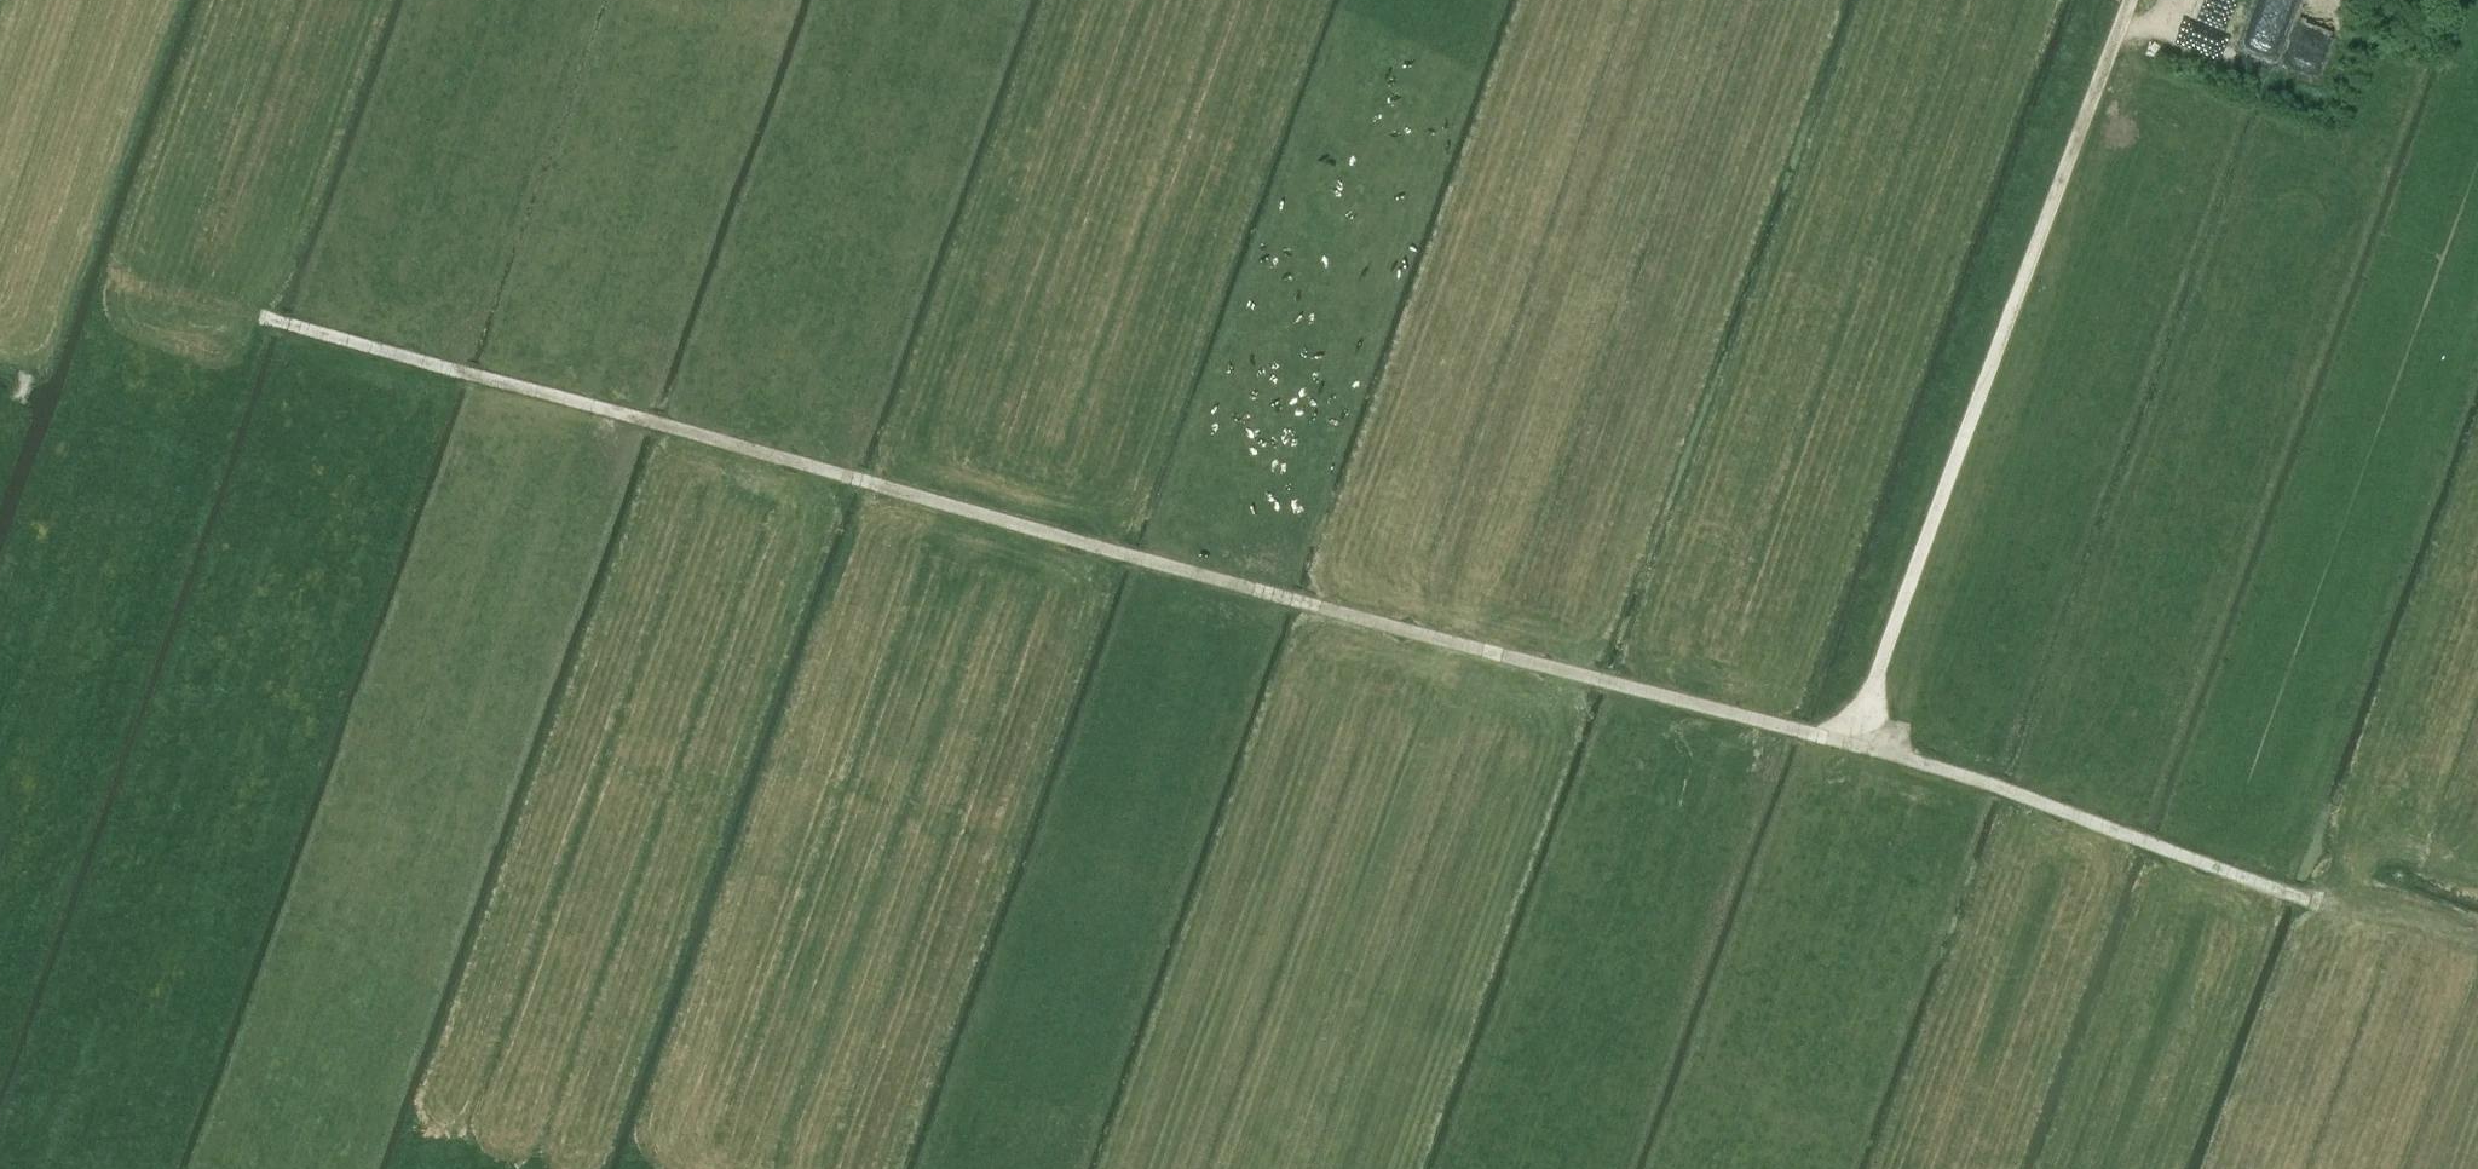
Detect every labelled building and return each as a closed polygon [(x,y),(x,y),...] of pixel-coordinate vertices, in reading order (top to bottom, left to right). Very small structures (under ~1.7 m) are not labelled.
[(2339,0),(2313,0),(2310,7),(2330,17),(2339,0)]
